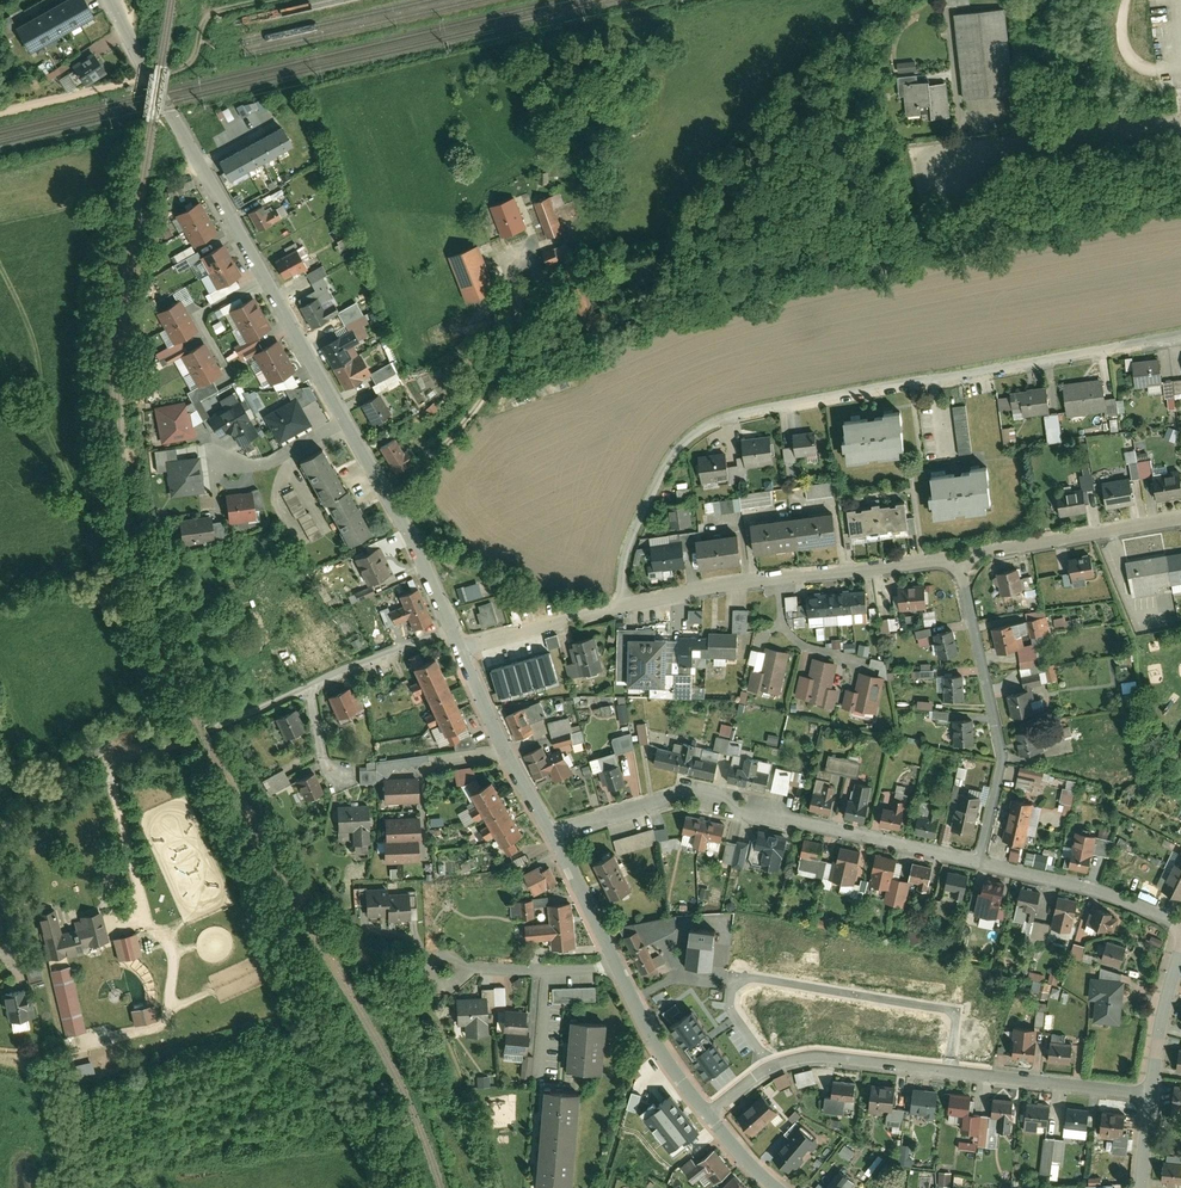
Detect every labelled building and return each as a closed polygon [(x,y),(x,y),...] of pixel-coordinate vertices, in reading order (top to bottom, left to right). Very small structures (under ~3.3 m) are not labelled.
[(18,26),(32,51),(95,16),(86,0),(65,0),(18,26)] [(943,8),(968,5),(968,0),(942,0),(943,8)] [(954,35),(962,102),(1014,96),(1003,7),(942,15),(944,36),(954,35)] [(93,53),(73,65),(75,68),(82,81),(85,84),(105,72),(93,53)] [(62,76),(70,71),(66,63),(57,68),(52,60),(43,66),(42,63),(37,66),(46,82),(60,74),(62,76)] [(897,63),(898,73),(915,71),(914,61),(897,63)] [(82,81),(75,68),(70,71),(62,76),(59,77),(68,92),(77,87),(76,85),(82,81)] [(929,78),(917,80),(917,74),(897,76),(899,96),(904,95),(907,121),(949,116),(945,83),(930,84),(929,78)] [(240,117),(264,107),(260,97),(236,107),(240,117)] [(279,126),(216,159),(227,180),(290,146),(279,126)] [(166,199),(184,191),(181,183),(166,189),(167,192),(163,194),(166,199)] [(269,195),(272,201),(284,196),(281,190),(269,195)] [(526,228),(513,196),(490,206),(501,237),(526,228)] [(550,196),(533,202),(546,237),(563,230),(550,196)] [(199,202),(174,215),(191,247),(216,233),(199,202)] [(276,211),(278,213),(284,210),(281,204),(275,207),(276,211)] [(262,205),(246,212),(256,231),(280,219),(278,213),(276,211),(273,212),(270,206),(264,209),(262,205)] [(343,229),(331,236),(336,246),(348,240),(343,229)] [(566,242),(541,251),(546,265),(571,256),(566,242)] [(223,244),(198,258),(199,259),(191,263),(212,301),(239,286),(233,277),(240,273),(223,244)] [(479,247),(478,245),(449,257),(449,259),(467,301),(472,299),(496,289),(479,247)] [(176,262),(194,252),(190,246),(172,256),(176,262)] [(300,246),(272,260),(281,278),(295,272),(297,274),(307,269),(305,267),(309,264),(300,246)] [(191,263),(199,259),(198,258),(195,252),(194,252),(176,262),(173,264),(177,271),(191,263)] [(321,265),(305,273),(310,283),(321,278),(326,275),(321,265)] [(321,278),(310,283),(313,290),(324,284),(321,278)] [(146,295),(153,304),(161,298),(155,289),(146,295)] [(598,320),(586,290),(582,291),(570,296),(582,326),(598,320)] [(216,318),(228,312),(242,303),(238,296),(212,311),(216,318)] [(304,306),(299,309),(309,327),(336,312),(331,302),(321,308),(314,296),(302,303),(304,306)] [(242,303),(228,312),(229,313),(224,316),(229,326),(234,323),(236,326),(229,330),(234,338),(241,334),(245,341),(257,334),(270,327),(253,297),(242,303)] [(198,330),(181,299),(156,313),(164,327),(158,331),(167,347),(181,339),(198,330)] [(355,302),(336,312),(344,325),(362,315),(355,302)] [(629,314),(616,319),(623,335),(636,329),(629,314)] [(362,315),(344,325),(347,330),(319,346),(343,389),(371,373),(370,371),(359,352),(350,358),(345,348),(367,336),(361,325),(366,322),(362,315)] [(216,332),(224,328),(220,320),(212,324),(216,332)] [(257,334),(245,341),(233,348),(237,353),(240,352),(258,341),(260,340),(257,334)] [(184,345),(181,339),(167,347),(154,354),(157,360),(164,357),(184,345)] [(262,348),(251,354),(260,369),(253,373),(262,387),(270,382),(290,371),(294,369),(277,339),(262,348)] [(222,371),(205,341),(187,351),(180,355),(197,385),(211,378),(222,371)] [(258,341),(240,352),(244,358),(251,354),(262,348),(258,341)] [(184,345),(164,357),(167,362),(180,355),(187,351),(184,345)] [(1157,357),(1130,360),(1131,370),(1133,386),(1144,385),(1145,396),(1161,395),(1159,380),(1157,357)] [(1124,370),(1131,370),(1130,360),(1130,358),(1123,358),(1124,370)] [(370,371),(371,373),(376,382),(396,370),(390,360),(370,371)] [(396,370),(376,382),(370,385),(374,392),(400,377),(396,370)] [(290,371),(270,382),(274,389),(283,388),(294,387),(298,385),(290,371)] [(217,390),(211,378),(197,385),(186,391),(192,401),(193,403),(202,398),(217,390)] [(1171,394),(1180,393),(1180,378),(1170,379),(1171,394)] [(1100,379),(1061,383),(1065,414),(1103,410),(1102,398),(1100,379)] [(1170,379),(1159,380),(1161,395),(1171,394),(1170,379)] [(263,413),(279,442),(311,425),(301,407),(310,401),(301,386),(294,387),(283,388),(289,399),(263,413)] [(1046,386),(1011,390),(1013,411),(1024,410),(1024,418),(1049,415),(1046,386)] [(259,402),(252,390),(242,395),(249,408),(259,402)] [(379,392),(358,403),(370,425),(390,414),(379,392)] [(1113,397),(1102,398),(1103,410),(1104,416),(1115,414),(1113,397)] [(202,398),(193,403),(202,419),(207,416),(204,411),(207,409),(202,398)] [(237,398),(207,415),(219,436),(228,431),(232,433),(239,445),(258,434),(237,398)] [(153,407),(162,445),(194,437),(191,425),(186,404),(185,399),(153,407)] [(193,403),(192,401),(186,404),(191,425),(202,419),(193,403)] [(430,413),(438,407),(433,401),(425,408),(430,413)] [(965,406),(949,408),(956,453),(972,451),(965,406)] [(867,421),(844,424),(846,444),(843,444),(844,452),(846,452),(848,464),(867,462),(867,459),(879,457),(879,460),(898,458),(897,450),(902,450),(900,430),(902,429),(900,415),(883,417),(884,419),(874,420),(875,423),(868,424),(867,421)] [(1174,440),(1178,430),(1168,426),(1164,437),(1174,440)] [(1014,427),(1001,429),(1003,445),(1016,443),(1014,427)] [(809,431),(794,432),(795,439),(791,439),(792,447),(783,448),(784,464),(797,463),(796,456),(817,454),(816,436),(809,436),(809,431)] [(744,457),(745,467),(774,464),(771,436),(742,439),(744,457)] [(395,437),(379,446),(393,470),(417,456),(411,445),(402,450),(395,437)] [(346,487),(323,445),(300,458),(322,500),(325,498),(346,487)] [(174,449),(154,452),(157,472),(166,470),(170,497),(204,492),(198,455),(176,458),(174,449)] [(1138,478),(1150,476),(1150,473),(1148,459),(1146,459),(1145,451),(1136,453),(1138,461),(1135,461),(1138,476),(1138,478)] [(725,452),(698,455),(702,485),(720,483),(719,478),(729,477),(727,466),(725,452)] [(745,467),(744,457),(736,457),(736,464),(738,474),(746,474),(745,467)] [(1128,477),(1138,476),(1135,461),(1126,462),(1128,477)] [(736,464),(727,466),(729,477),(730,483),(739,482),(738,474),(736,464)] [(955,474),(931,477),(934,497),(931,497),(932,505),(933,504),(935,517),(954,514),(954,512),(966,510),(967,513),(985,510),(984,503),(989,502),(987,482),(989,482),(987,467),(971,469),(971,472),(961,473),(962,476),(955,477),(955,474)] [(1080,487),(1080,490),(1091,488),(1088,468),(1080,469),(1081,474),(1077,475),(1077,480),(1078,487),(1080,487)] [(1154,499),(1180,495),(1175,469),(1150,473),(1150,476),(1154,499)] [(1131,504),(1126,476),(1098,481),(1103,509),(1131,504)] [(804,487),(806,500),(837,496),(835,482),(804,487)] [(346,487),(325,498),(349,543),(373,530),(349,486),(346,487)] [(251,489),(224,493),(229,523),(256,519),(255,511),(264,508),(257,487),(251,489)] [(1057,516),(1084,512),(1080,490),(1080,487),(1078,487),(1053,491),(1057,516)] [(293,489),(281,496),(294,519),(297,518),(306,513),(293,489)] [(739,498),(740,508),(772,504),(770,491),(738,495),(739,498)] [(701,503),(702,517),(741,512),(740,508),(739,498),(701,503)] [(666,503),(670,528),(693,525),(689,500),(666,503)] [(857,513),(848,514),(852,541),(868,539),(867,536),(894,533),(895,535),(911,533),(907,506),(898,507),(898,510),(891,511),(891,509),(882,511),(881,508),(873,509),(874,512),(864,513),(864,515),(858,516),(857,513)] [(306,513),(297,518),(310,542),(322,536),(308,511),(306,513)] [(752,522),(756,554),(838,543),(834,511),(752,522)] [(210,514),(178,518),(181,544),(211,540),(212,544),(225,540),(222,521),(211,522),(210,514)] [(681,539),(683,550),(698,548),(696,538),(695,531),(680,533),(681,539)] [(738,532),(696,538),(698,548),(700,568),(742,562),(738,532)] [(681,539),(649,543),(653,572),(685,568),(683,550),(681,539)] [(387,560),(380,546),(355,558),(367,584),(390,573),(384,561),(387,560)] [(1157,592),(1158,595),(1180,591),(1180,549),(1124,559),(1130,597),(1157,592)] [(1088,553),(1065,557),(1069,579),(1092,575),(1088,553)] [(1016,566),(994,571),(994,575),(992,576),(994,584),(996,584),(998,594),(1021,590),(1019,578),(1016,566)] [(1068,586),(1066,573),(1059,575),(1061,588),(1068,586)] [(1026,576),(1019,578),(1021,590),(1021,592),(1023,591),(1024,600),(1031,598),(1026,576)] [(477,582),(455,588),(459,601),(480,595),(477,582)] [(926,609),(923,583),(899,586),(902,615),(903,615),(903,620),(918,619),(917,610),(926,609)] [(368,598),(374,595),(370,586),(354,593),(358,602),(368,598)] [(432,623),(418,589),(398,597),(401,606),(396,608),(394,605),(379,611),(386,629),(407,621),(411,631),(432,623)] [(866,589),(807,593),(808,604),(809,616),(868,612),(866,589)] [(476,613),(480,628),(498,623),(492,600),(477,604),(479,612),(476,613)] [(809,616),(808,604),(797,605),(798,612),(793,612),(793,617),(794,627),(801,626),(800,617),(809,616)] [(878,620),(877,607),(869,608),(870,621),(878,620)] [(733,609),(732,631),(738,632),(738,637),(746,638),(746,610),(733,609)] [(1024,620),(1043,618),(1042,611),(1022,613),(1023,620),(1024,620)] [(1063,617),(1051,620),(1054,630),(1064,628),(1065,629),(1071,628),(1068,619),(1064,620),(1063,617)] [(889,631),(897,630),(896,618),(887,619),(889,631)] [(1043,618),(1024,620),(1029,638),(1048,634),(1044,618),(1043,618)] [(887,619),(880,620),(882,635),(883,635),(889,634),(889,631),(887,619)] [(1009,622),(1011,634),(1025,632),(1023,619),(1009,622)] [(1009,622),(989,626),(994,652),(1008,649),(1009,651),(1017,649),(1020,662),(1037,659),(1034,644),(1023,646),(1020,635),(1012,636),(1011,634),(1009,622)] [(915,629),(917,645),(928,643),(925,627),(915,629)] [(655,635),(655,628),(617,628),(616,680),(628,681),(628,697),(704,697),(706,657),(736,657),(738,637),(738,632),(732,631),(708,631),(708,635),(680,635),(680,638),(666,638),(667,635),(655,635)] [(958,654),(953,628),(934,632),(939,657),(958,654)] [(889,634),(883,635),(884,643),(897,641),(896,633),(889,634)] [(556,634),(545,637),(548,649),(559,646),(556,634)] [(603,669),(594,635),(573,640),(574,645),(569,646),(574,662),(564,664),(568,678),(603,669)] [(839,649),(839,639),(831,639),(831,650),(839,649)] [(870,645),(859,643),(857,655),(868,657),(870,645)] [(781,693),(790,652),(765,647),(760,669),(751,667),(747,691),(749,692),(761,694),(762,689),(781,693)] [(467,724),(436,655),(424,660),(420,652),(409,657),(420,680),(409,685),(414,696),(424,691),(433,711),(423,715),(438,749),(469,735),(464,725),(467,724)] [(549,652),(490,669),(499,696),(557,679),(549,652)] [(1128,652),(1114,654),(1115,665),(1130,663),(1128,652)] [(838,662),(813,656),(809,676),(799,674),(794,697),(803,699),(803,701),(818,705),(817,706),(833,710),(838,689),(832,687),(838,662)] [(872,658),(868,674),(885,677),(889,678),(886,662),(883,661),(878,660),(872,658)] [(921,669),(912,670),(912,677),(932,676),(931,663),(920,664),(921,669)] [(1053,663),(1043,666),(1047,681),(1057,679),(1053,663)] [(877,714),(885,677),(868,674),(859,671),(855,689),(847,687),(842,707),(877,714)] [(964,699),(963,673),(935,674),(936,685),(944,685),(945,700),(964,699)] [(1022,677),(1024,687),(1043,684),(1041,674),(1022,677)] [(348,688),(326,699),(337,720),(363,708),(354,689),(350,691),(348,688)] [(1029,689),(1007,694),(1013,719),(1035,714),(1033,707),(1044,705),(1042,697),(1032,700),(1029,689)] [(749,692),(747,691),(741,690),(739,702),(746,703),(749,692)] [(1134,691),(1119,692),(1121,707),(1136,705),(1134,691)] [(916,707),(931,708),(932,700),(917,699),(916,707)] [(540,702),(505,716),(516,740),(534,733),(530,724),(546,717),(540,702)] [(630,721),(627,702),(616,704),(619,723),(630,721)] [(612,715),(610,704),(600,706),(602,716),(612,715)] [(294,709),(277,718),(287,738),(304,730),(294,709)] [(948,720),(949,712),(934,711),(933,719),(948,720)] [(572,751),(570,745),(585,741),(581,730),(580,730),(579,725),(570,727),(568,717),(548,723),(555,749),(561,746),(565,754),(572,751)] [(974,744),(973,717),(953,717),(953,744),(974,744)] [(637,734),(638,740),(639,745),(649,744),(646,722),(636,723),(637,734)] [(730,736),(732,724),(721,722),(719,733),(730,736)] [(1039,727),(1015,732),(1021,757),(1044,752),(1039,727)] [(1072,736),(1070,727),(1056,730),(1058,739),(1072,736)] [(616,751),(617,753),(633,750),(632,741),(631,735),(631,732),(612,737),(615,751),(616,751)] [(717,736),(714,750),(720,751),(732,754),(740,756),(740,754),(743,742),(717,736)] [(653,765),(714,778),(720,751),(714,750),(695,746),(696,743),(683,740),(682,743),(674,741),(672,750),(657,746),(653,765)] [(543,746),(523,755),(534,778),(548,771),(554,783),(572,774),(565,760),(567,759),(565,754),(561,746),(555,749),(547,753),(543,746)] [(593,772),(599,770),(620,764),(617,753),(616,751),(615,751),(589,759),(593,772)] [(415,769),(421,763),(429,762),(428,754),(380,760),(365,763),(366,768),(357,768),(358,785),(375,784),(375,780),(383,779),(382,777),(387,777),(394,769),(398,772),(402,767),(407,771),(411,766),(415,769)] [(740,756),(732,754),(726,782),(770,792),(775,768),(776,765),(758,761),(759,758),(740,754),(740,756)] [(818,769),(809,809),(836,815),(845,775),(857,778),(861,761),(827,754),(824,770),(818,769)] [(626,784),(620,764),(599,770),(603,785),(607,783),(609,789),(626,784)] [(958,766),(951,800),(958,801),(960,791),(963,792),(968,768),(958,766)] [(793,772),(775,768),(770,792),(787,796),(793,772)] [(1043,773),(1019,768),(1017,779),(1041,783),(1043,773)] [(290,784),(282,770),(261,782),(269,796),(290,784)] [(323,792),(314,772),(295,781),(304,800),(323,792)] [(418,803),(417,775),(387,777),(382,777),(383,779),(384,805),(418,803)] [(524,833),(494,778),(481,785),(477,777),(466,783),(478,806),(469,811),(475,821),(484,816),(488,824),(479,829),(486,841),(495,836),(506,856),(517,850),(512,840),(524,833)] [(1119,804),(1132,809),(1136,798),(1141,800),(1149,778),(1124,788),(1119,804)] [(1077,781),(1068,779),(1063,801),(1073,802),(1077,781)] [(849,798),(844,817),(864,822),(869,802),(867,802),(871,785),(856,781),(852,798),(849,798)] [(883,804),(879,825),(901,829),(908,795),(903,794),(904,786),(896,785),(892,806),(883,804)] [(974,833),(982,796),(963,792),(960,791),(958,801),(951,828),(974,833)] [(1035,803),(1011,798),(1001,841),(1025,846),(1030,824),(1038,826),(1042,807),(1034,805),(1035,803)] [(919,814),(915,832),(935,837),(939,818),(936,818),(939,808),(932,806),(932,804),(920,802),(918,813),(919,814)] [(368,803),(336,805),(338,833),(352,832),(353,844),(370,843),(368,803)] [(726,822),(686,813),(679,842),(692,845),(691,847),(707,850),(709,840),(721,842),(726,822)] [(419,816),(384,817),(385,840),(418,838),(420,838),(419,816)] [(1097,837),(1096,837),(1092,853),(1109,856),(1113,840),(1107,839),(1109,829),(1099,827),(1097,837)] [(653,829),(613,840),(618,856),(658,844),(653,829)] [(788,836),(759,829),(757,836),(752,840),(747,857),(750,862),(760,865),(759,867),(777,872),(781,856),(783,856),(788,836)] [(1096,834),(1076,830),(1070,856),(1065,855),(1063,865),(1068,866),(1068,867),(1089,871),(1092,853),(1096,837),(1096,834)] [(825,841),(803,836),(799,854),(804,856),(821,859),(825,841)] [(419,863),(418,838),(385,840),(382,840),(383,864),(419,863)] [(742,868),(748,841),(737,839),(736,844),(732,864),(732,865),(742,868)] [(722,862),(732,864),(736,844),(726,842),(722,862)] [(832,862),(829,877),(855,883),(859,865),(856,865),(860,849),(840,845),(836,860),(833,859),(832,862)] [(1010,849),(1008,858),(1017,860),(1019,852),(1010,849)] [(1026,849),(1024,863),(1049,868),(1052,854),(1026,849)] [(615,852),(592,863),(610,900),(634,888),(615,852)] [(1178,852),(1159,892),(1179,901),(1180,896),(1180,853),(1178,852)] [(896,858),(875,853),(870,872),(872,873),(870,884),(889,888),(896,858)] [(821,859),(804,856),(801,868),(816,872),(814,881),(821,883),(823,876),(827,861),(821,859)] [(827,861),(823,876),(829,877),(832,862),(827,861)] [(932,865),(912,861),(908,880),(918,882),(917,887),(927,889),(932,865)] [(543,869),(541,864),(522,873),(533,895),(557,884),(549,866),(543,869)] [(970,875),(948,870),(944,888),(955,891),(953,896),(965,898),(970,875)] [(1006,883),(985,878),(981,896),(986,897),(982,914),(995,917),(996,916),(1004,919),(1007,908),(998,906),(1000,900),(1001,901),(1006,883)] [(1041,890),(1021,886),(1013,920),(1025,922),(1026,918),(1034,920),(1041,890)] [(386,887),(365,888),(366,905),(367,918),(388,917),(387,893),(386,887)] [(707,899),(709,888),(701,887),(699,898),(707,899)] [(358,906),(366,905),(365,888),(357,888),(358,906)] [(387,893),(388,917),(388,921),(410,920),(410,907),(409,892),(387,893)] [(1152,895),(1146,893),(1143,898),(1150,901),(1152,895)] [(1081,900),(1057,895),(1053,913),(1054,913),(1052,924),(1051,927),(1066,930),(1071,932),(1074,918),(1076,918),(1081,900)] [(547,906),(547,905),(547,897),(531,899),(531,900),(532,908),(547,906)] [(532,908),(531,900),(510,902),(512,922),(534,920),(532,908)] [(575,948),(570,902),(547,905),(547,906),(549,922),(525,925),(527,943),(551,940),(552,950),(575,948)] [(1113,912),(1096,906),(1094,912),(1090,910),(1085,922),(1107,930),(1107,928),(1114,930),(1119,917),(1112,914),(1113,912)] [(84,1031),(66,958),(81,954),(80,948),(108,942),(102,919),(100,911),(77,917),(78,921),(73,922),(75,927),(59,931),(55,915),(54,908),(35,913),(45,953),(66,1036),(84,1031)] [(639,929),(647,945),(674,932),(676,928),(674,915),(618,926),(623,937),(639,929)] [(814,918),(812,926),(828,930),(830,921),(814,918)] [(1031,933),(1034,920),(1026,918),(1025,922),(1023,932),(1029,933),(1031,933)] [(1029,939),(1038,939),(1046,941),(1047,935),(1049,924),(1034,920),(1031,933),(1029,933),(1029,939)] [(1049,924),(1047,935),(1064,939),(1066,930),(1051,927),(1052,924),(1049,924)] [(690,927),(687,968),(713,970),(716,929),(690,927)] [(639,929),(623,937),(641,975),(665,964),(660,953),(652,957),(647,945),(639,929)] [(134,932),(112,938),(112,940),(118,962),(140,956),(134,932)] [(1161,939),(1149,935),(1146,943),(1158,948),(1161,939)] [(1100,961),(1117,966),(1124,944),(1107,939),(1105,944),(1098,942),(1095,952),(1102,954),(1100,961)] [(1096,965),(1098,959),(1083,954),(1086,946),(1075,943),(1071,957),(1096,965)] [(36,963),(24,966),(28,983),(40,979),(36,963)] [(1100,967),(1099,977),(1118,979),(1119,974),(1100,967)] [(1048,982),(1059,983),(1060,973),(1049,971),(1048,982)] [(1118,1025),(1123,980),(1118,979),(1099,977),(1090,976),(1087,999),(1094,1000),(1092,1022),(1118,1025)] [(1020,979),(1011,977),(1008,988),(1017,990),(1020,979)] [(1048,1000),(1051,986),(1040,983),(1037,998),(1048,1000)] [(492,988),(493,1006),(504,1005),(504,986),(492,986),(492,988)] [(595,987),(551,987),(551,1001),(595,1001),(595,987)] [(486,997),(486,1006),(493,1006),(492,988),(480,989),(480,997),(486,997)] [(28,1001),(25,989),(5,990),(6,993),(1,994),(3,1007),(6,1006),(9,1020),(34,1019),(34,1015),(32,1000),(28,1001)] [(480,997),(455,997),(455,1025),(463,1025),(463,1036),(487,1035),(486,1006),(486,997),(480,997)] [(1037,1001),(1033,1024),(1041,1026),(1045,1003),(1037,1001)] [(157,1021),(153,1004),(131,1010),(134,1026),(157,1021)] [(526,1029),(527,1010),(503,1009),(502,1031),(504,1031),(503,1054),(520,1055),(527,1055),(528,1029),(526,1029)] [(693,1011),(670,1026),(706,1079),(729,1062),(693,1011)] [(1051,1027),(1052,1013),(1043,1013),(1043,1027),(1051,1027)] [(607,1021),(570,1018),(566,1069),(602,1072),(607,1021)] [(1014,1039),(1012,1057),(1036,1060),(1038,1041),(1036,1041),(1038,1028),(1014,1026),(1012,1039),(1014,1039)] [(1051,1034),(1048,1061),(1072,1063),(1074,1043),(1065,1042),(1066,1035),(1051,1034)] [(1091,1072),(1092,1037),(1084,1037),(1084,1071),(1091,1072)] [(1173,1070),(1180,1071),(1180,1045),(1177,1045),(1173,1070)] [(527,1055),(520,1055),(519,1077),(530,1077),(531,1055),(527,1055)] [(72,1065),(75,1078),(94,1072),(91,1060),(72,1065)] [(799,1088),(816,1084),(812,1070),(795,1074),(799,1088)] [(785,1072),(772,1079),(778,1092),(791,1085),(785,1072)] [(467,1081),(468,1090),(495,1088),(494,1079),(467,1081)] [(855,1081),(832,1079),(831,1095),(831,1098),(845,1099),(853,1100),(855,1081)] [(1172,1083),(1169,1103),(1180,1104),(1180,1081),(1178,1081),(1177,1083),(1172,1083)] [(887,1113),(892,1113),(893,1109),(895,1085),(872,1083),(869,1111),(887,1113)] [(938,1090),(913,1087),(911,1111),(910,1112),(936,1115),(938,1090)] [(545,1088),(537,1187),(575,1187),(582,1091),(545,1088)] [(963,1114),(969,1115),(971,1094),(950,1092),(948,1113),(963,1114)] [(761,1093),(734,1117),(751,1136),(777,1113),(761,1093)] [(843,1113),(845,1099),(831,1098),(831,1095),(824,1095),(823,1112),(843,1113)] [(1010,1099),(994,1097),(991,1117),(995,1118),(994,1127),(994,1131),(1007,1132),(1010,1099)] [(1048,1105),(1024,1102),(1021,1132),(1033,1133),(1034,1125),(1045,1126),(1048,1105)] [(1084,1131),(1086,1109),(1064,1106),(1061,1128),(1084,1131)] [(886,1126),(901,1127),(903,1110),(893,1109),(892,1113),(887,1113),(886,1126)] [(787,1118),(792,1123),(795,1120),(800,1115),(794,1110),(787,1118)] [(910,1112),(911,1111),(903,1110),(901,1127),(901,1129),(909,1130),(910,1112)] [(1122,1113),(1100,1110),(1098,1132),(1111,1134),(1120,1135),(1120,1131),(1122,1113)] [(979,1134),(981,1116),(969,1115),(963,1114),(961,1132),(973,1133),(979,1134)] [(986,1126),(994,1127),(995,1118),(991,1117),(981,1116),(979,1134),(973,1133),(972,1143),(978,1144),(977,1148),(983,1149),(986,1126)] [(840,1119),(831,1118),(830,1128),(839,1128),(840,1119)] [(812,1151),(819,1143),(795,1120),(792,1123),(784,1132),(788,1136),(771,1155),(789,1171),(793,1166),(796,1168),(804,1159),(802,1157),(809,1149),(812,1151)] [(709,1142),(694,1126),(673,1144),(679,1151),(686,1145),(694,1155),(709,1142)] [(1126,1131),(1120,1131),(1120,1135),(1111,1134),(1109,1154),(1123,1156),(1126,1131)] [(1052,1138),(1042,1137),(1037,1174),(1047,1175),(1049,1159),(1052,1138)] [(1052,1138),(1049,1159),(1058,1161),(1061,1139),(1052,1138)] [(977,1148),(978,1144),(972,1143),(958,1142),(957,1148),(977,1150),(977,1148)] [(838,1151),(847,1159),(854,1151),(845,1143),(838,1151)] [(896,1163),(911,1167),(913,1157),(907,1155),(910,1145),(901,1143),(896,1163)] [(731,1168),(714,1148),(696,1163),(691,1157),(681,1165),(695,1181),(705,1173),(713,1183),(731,1168)] [(873,1172),(883,1159),(878,1155),(868,1169),(873,1172)] [(821,1161),(816,1157),(812,1162),(817,1166),(821,1161)] [(1160,1160),(1158,1180),(1179,1182),(1180,1169),(1180,1162),(1160,1160)] [(824,1187),(849,1187),(843,1184),(848,1176),(838,1169),(824,1187)] [(951,1173),(938,1172),(937,1185),(949,1187),(951,1173)] [(734,1175),(721,1187),(748,1187),(734,1175)] [(954,1175),(953,1185),(962,1186),(963,1176),(954,1175)]
